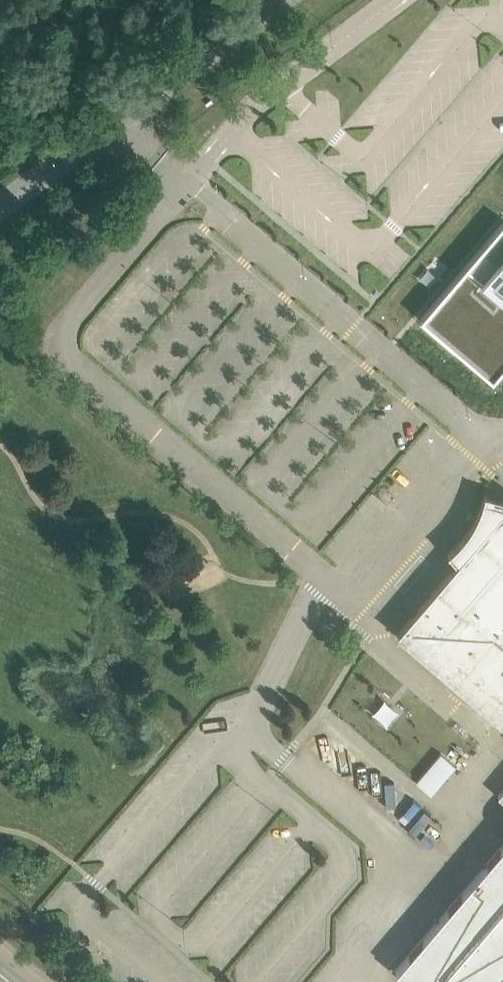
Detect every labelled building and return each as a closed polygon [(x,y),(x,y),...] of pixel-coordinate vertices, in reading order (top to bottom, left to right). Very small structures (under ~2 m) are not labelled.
[(420,316),(476,365),(484,373),(485,371),(491,377),(502,362),(502,219),(420,316)] [(485,493),(485,496),(482,504),(479,512),(476,518),(472,526),(469,531),(460,542),(457,545),(449,553),(458,564),(398,634),(502,723),(502,498),(485,493)] [(439,751),(414,778),(429,793),(455,765),(439,751)] [(395,970),(409,981),(502,981),(502,841),(395,970)]
